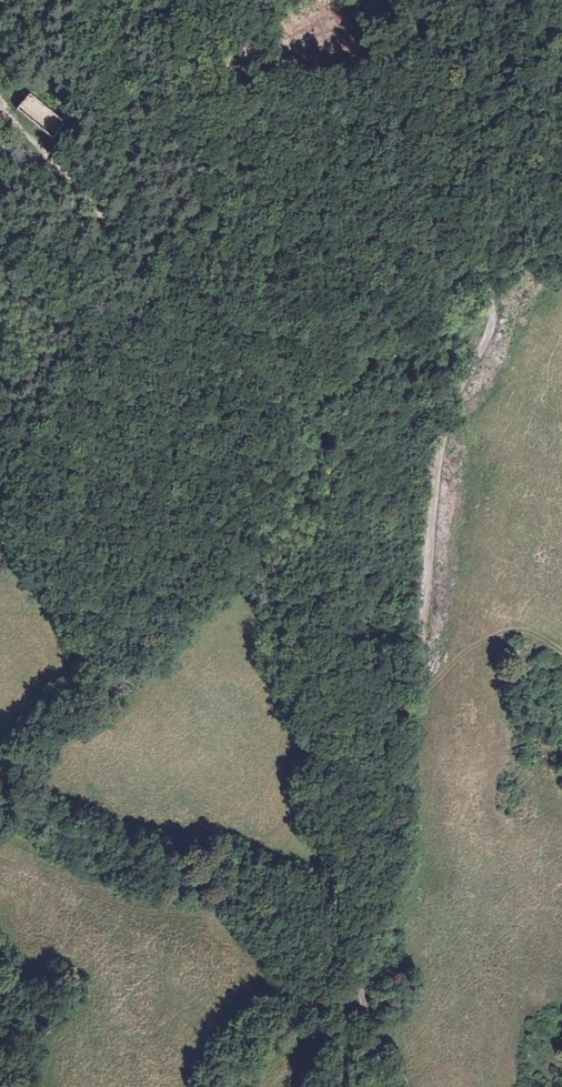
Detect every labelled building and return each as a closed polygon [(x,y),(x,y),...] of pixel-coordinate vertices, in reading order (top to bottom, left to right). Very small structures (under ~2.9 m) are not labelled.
[(28,91),(14,107),(45,134),(59,118),(28,91)]
